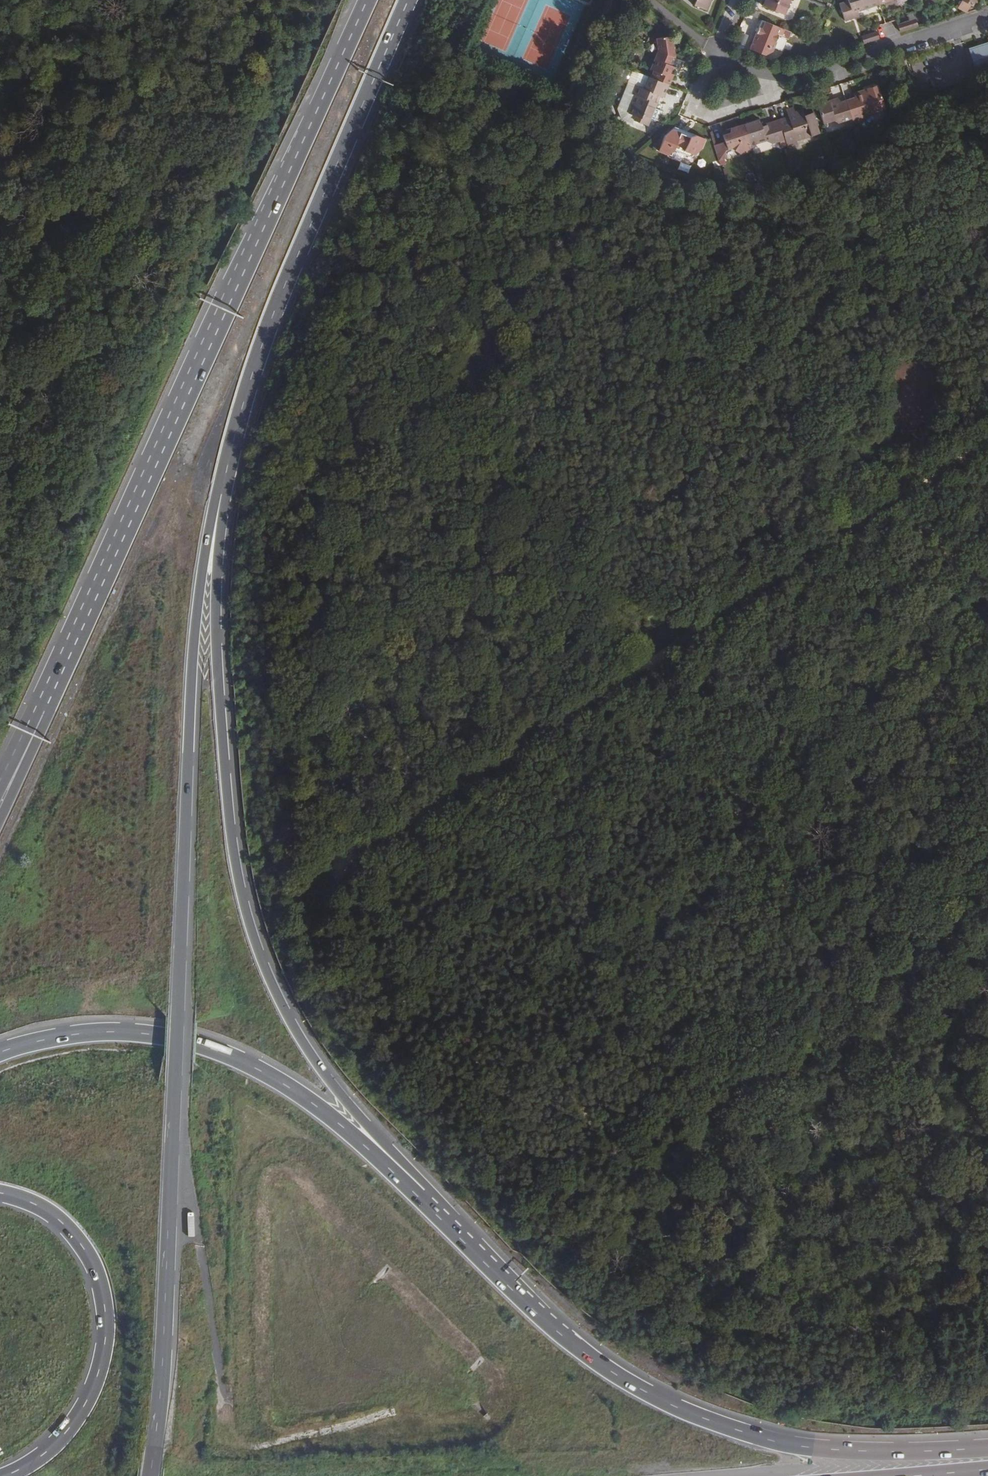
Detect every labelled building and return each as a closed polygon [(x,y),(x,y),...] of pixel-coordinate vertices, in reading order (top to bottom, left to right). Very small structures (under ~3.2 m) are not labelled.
[(689,4),(689,5),(707,12),(711,0),(691,0),(689,4)] [(763,6),(784,14),(789,0),(766,0),(763,6)] [(878,1),(878,0),(841,0),(840,0),(846,17),(859,13),(857,8),(878,1)] [(973,4),(966,0),(959,0),(957,4),(969,10),(973,4)] [(914,19),(897,24),(900,32),(916,27),(914,19)] [(767,55),(778,27),(764,21),(761,27),(757,26),(756,31),(753,30),(746,47),(767,55)] [(864,43),(878,39),(876,31),(862,36),(864,43)] [(673,56),(672,43),(663,35),(651,35),(651,49),(644,66),(652,69),(649,77),(666,84),(673,66),(673,56)] [(969,49),(977,73),(987,69),(987,43),(969,49)] [(662,94),(666,84),(649,77),(643,75),(639,86),(635,85),(632,93),(635,94),(628,112),(650,120),(657,102),(654,100),(657,92),(662,94)] [(885,109),(877,85),(865,89),(867,93),(854,97),(845,99),(851,118),(853,123),(861,121),(860,117),(873,113),(885,109)] [(851,118),(845,99),(841,101),(831,104),(830,101),(818,104),(824,123),(836,119),(837,123),(851,118)] [(819,130),(813,113),(805,116),(803,109),(796,111),(795,108),(786,111),(788,116),(779,119),(785,140),(787,144),(803,139),(802,136),(819,130)] [(860,117),(861,121),(871,117),(873,113),(860,117)] [(785,140),(779,119),(767,123),(761,125),(759,121),(759,119),(743,124),(750,146),(764,141),(770,144),(785,140)] [(739,151),(751,147),(750,146),(743,124),(726,129),(728,134),(722,136),(724,142),(714,145),(719,161),(732,156),(730,149),(736,148),(739,151)] [(673,126),(659,149),(669,152),(673,145),(691,152),(700,148),(704,139),(673,126)]
